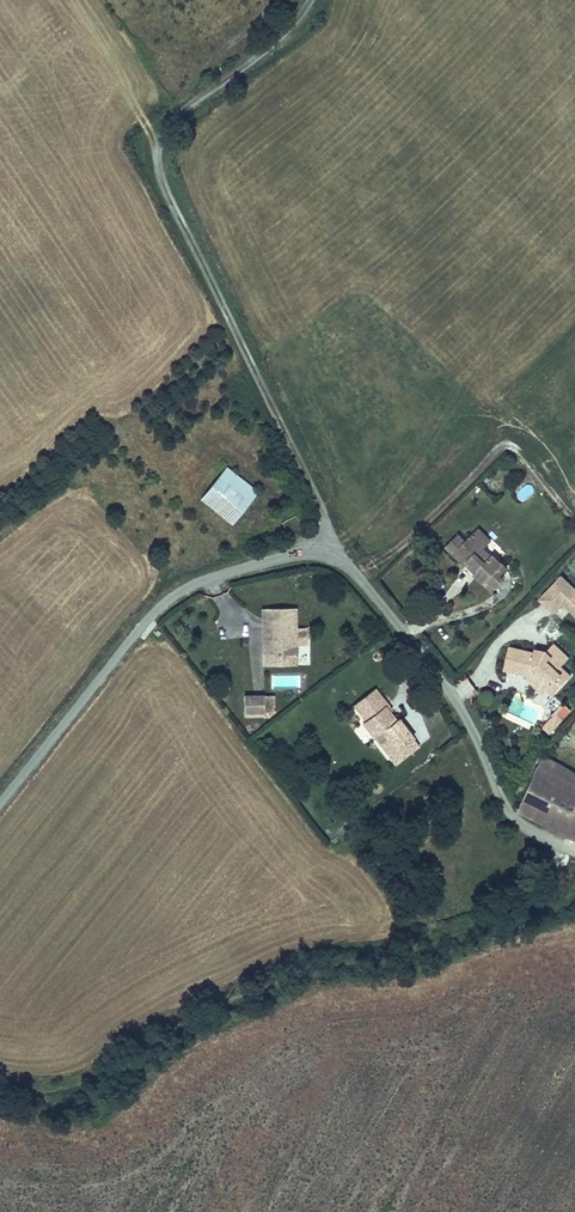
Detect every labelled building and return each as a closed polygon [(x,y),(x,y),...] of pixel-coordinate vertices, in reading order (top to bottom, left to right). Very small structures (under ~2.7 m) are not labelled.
[(262,12),(266,5),(258,0),(245,0),(262,12)] [(227,465),(217,477),(250,504),(260,492),(227,465)] [(250,504),(217,477),(200,498),(233,524),(250,504)] [(505,541),(494,529),(491,532),(502,544),(505,541)] [(496,549),(502,544),(491,532),(479,543),(471,551),(491,571),(486,576),(503,593),(514,582),(510,579),(519,571),(504,556),(503,557),(496,549)] [(479,543),(472,536),(460,547),(486,576),(491,571),(471,551),(479,543)] [(558,593),(572,604),(574,601),(574,573),(558,593)] [(265,637),(271,636),(275,672),(269,672),(270,685),(288,683),(286,671),(300,670),(298,654),(307,653),(306,642),(297,643),(295,620),(263,623),(265,637)] [(516,678),(541,686),(542,680),(549,683),(562,696),(573,685),(568,680),(574,673),(574,658),(567,651),(558,660),(548,657),(546,660),(523,654),(516,678)] [(568,680),(573,685),(562,696),(549,683),(542,680),(541,686),(546,687),(564,705),(574,694),(574,673),(568,680)] [(467,677),(454,686),(464,700),(477,691),(467,677)] [(397,711),(383,697),(364,715),(377,730),(374,733),(388,747),(395,740),(402,747),(412,758),(427,744),(410,725),(407,728),(399,720),(394,714),(397,711)] [(402,717),(397,711),(394,714),(399,720),(402,717)] [(283,712),(254,716),(256,732),(279,729),(285,724),(283,712)] [(562,722),(554,715),(545,727),(553,734),(562,722)] [(434,751),(427,744),(412,758),(402,747),(395,740),(388,747),(411,772),(412,772),(434,751)] [(563,835),(574,810),(574,773),(544,754),(517,812),(563,835)] [(563,835),(574,840),(574,810),(563,835)]
